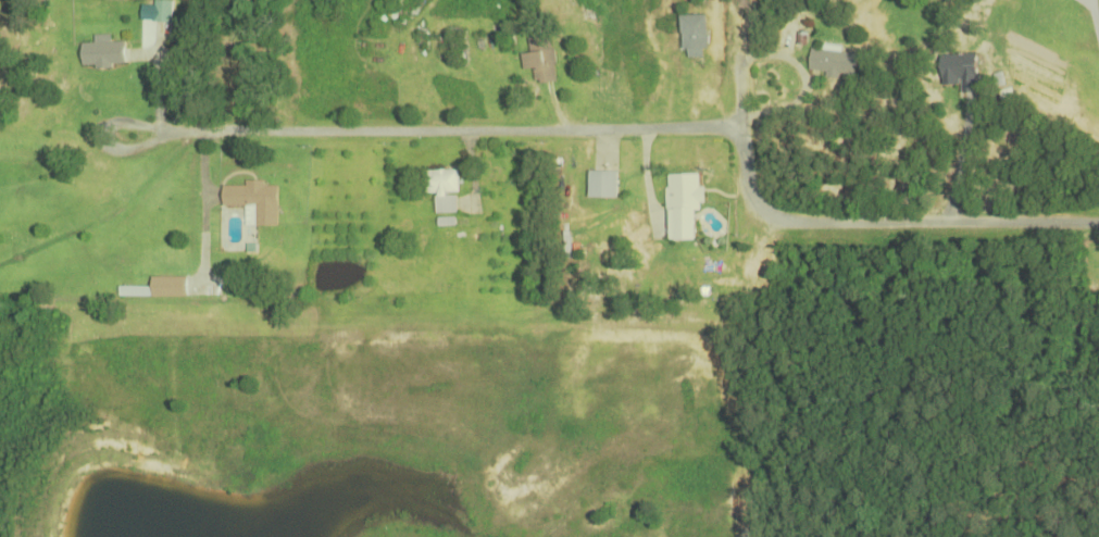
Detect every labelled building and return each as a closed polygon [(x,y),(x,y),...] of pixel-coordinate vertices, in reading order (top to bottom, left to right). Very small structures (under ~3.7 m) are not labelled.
[(154,23),(171,23),(171,1),(154,1),(154,23)] [(529,37),(530,53),(521,53),(523,70),(534,69),(535,84),(556,82),(552,35),(529,37)] [(81,43),(81,66),(124,66),(124,42),(109,42),(109,36),(95,36),(95,43),(81,43)] [(856,76),(858,52),(811,49),(809,73),(856,76)] [(941,84),(962,84),(962,88),(976,88),(975,54),(941,55),(941,84)] [(425,193),(436,193),(436,213),(456,213),(456,193),(458,193),(458,171),(425,171),(425,193)] [(589,197),(617,197),(617,171),(589,171),(589,197)] [(669,238),(694,238),(693,207),(703,207),(703,178),(669,178),(669,238)] [(278,226),(278,183),(246,183),(246,186),(223,186),(223,206),(246,207),(246,225),(278,226)] [(120,297),(186,297),(186,277),(150,277),(150,288),(120,288),(120,297)]
